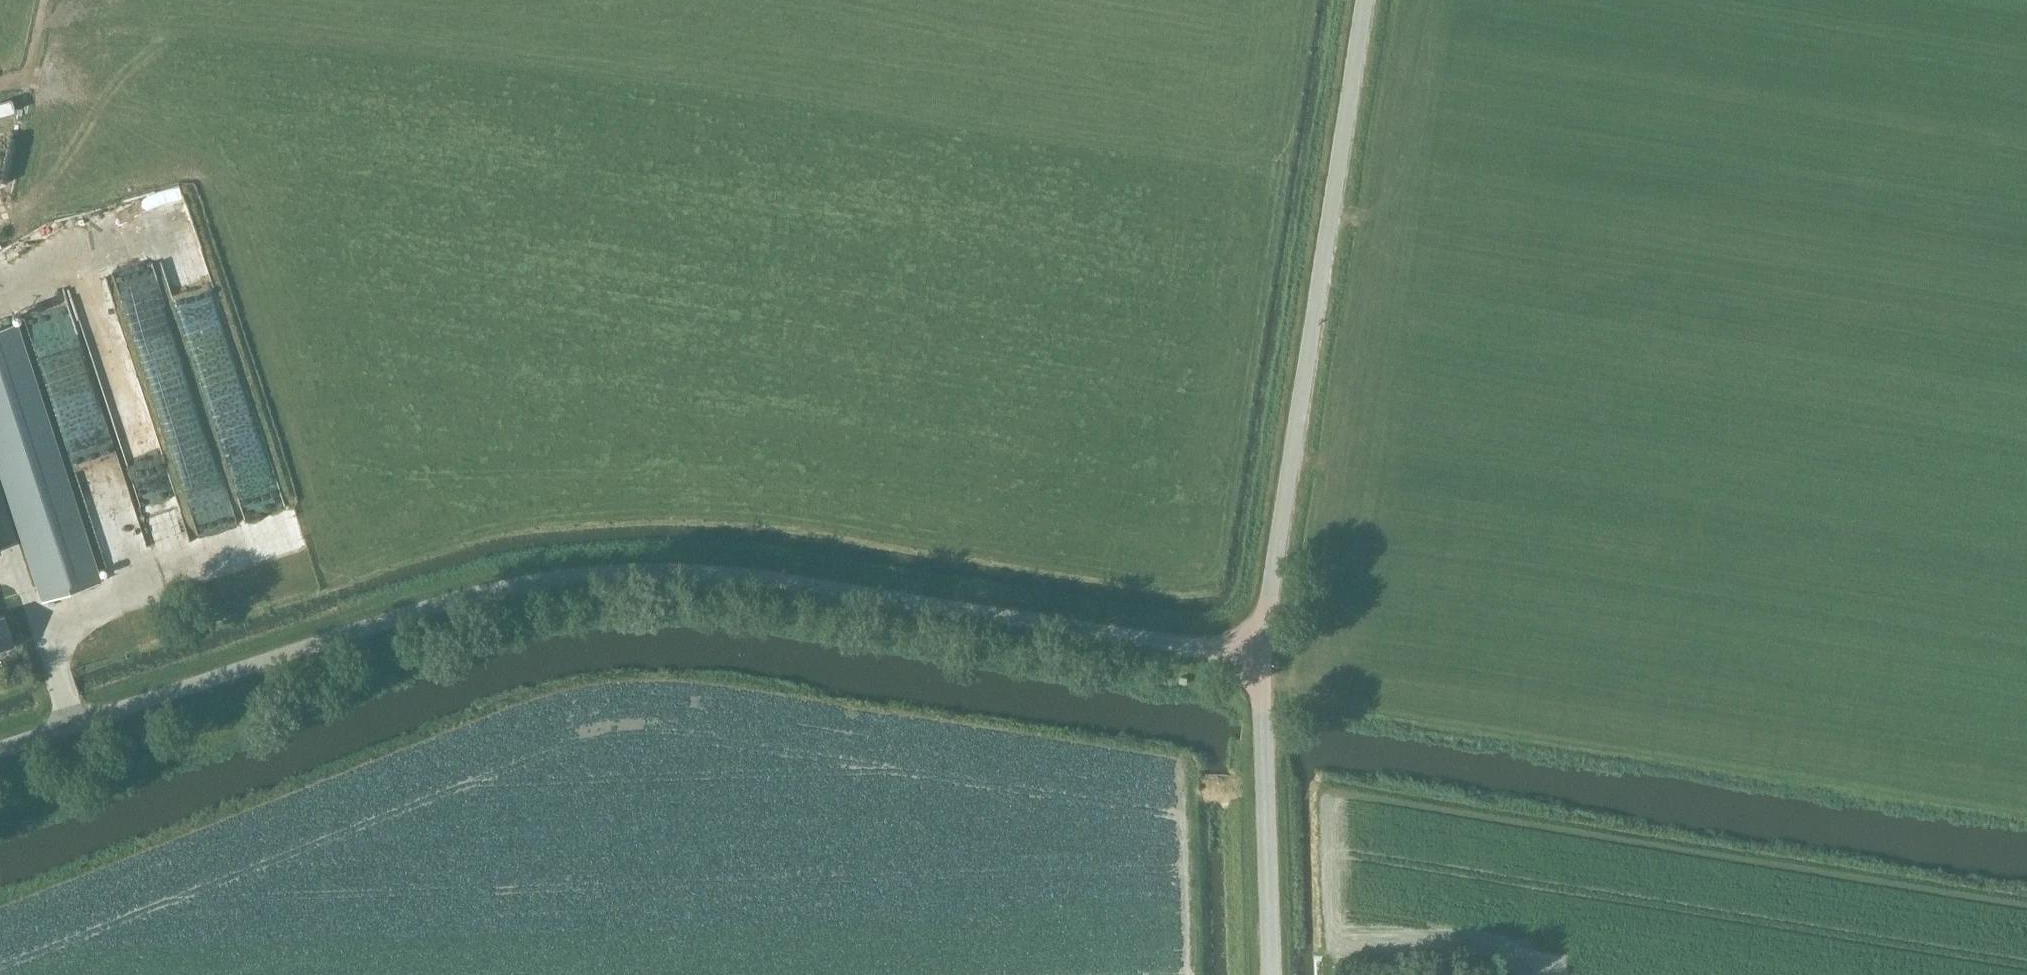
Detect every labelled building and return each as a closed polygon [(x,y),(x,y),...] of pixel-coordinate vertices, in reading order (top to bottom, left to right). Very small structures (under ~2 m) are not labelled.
[(98,582),(14,324),(0,329),(0,476),(41,600),(98,582)] [(12,642),(3,613),(0,614),(0,646),(12,642)] [(1162,680),(1163,672),(1155,672),(1155,680),(1162,680)]
